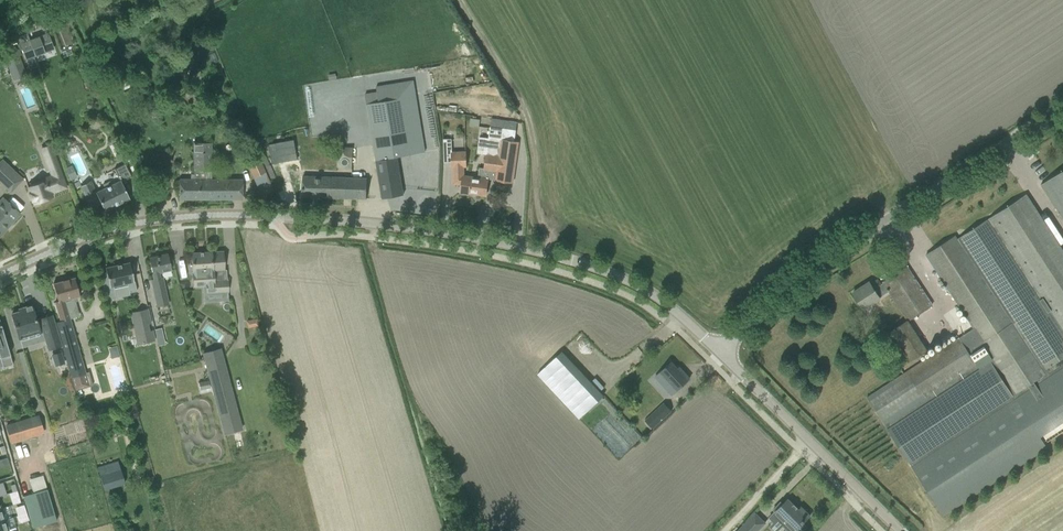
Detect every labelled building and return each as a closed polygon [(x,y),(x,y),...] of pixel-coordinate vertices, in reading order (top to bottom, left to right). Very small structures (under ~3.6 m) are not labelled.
[(48,32),(20,43),(26,59),(54,48),(48,32)] [(26,75),(16,48),(3,53),(13,80),(26,75)] [(130,86),(128,83),(133,80),(131,75),(119,80),(123,89),(130,86)] [(423,141),(416,97),(413,80),(376,86),(377,92),(365,94),(366,105),(380,188),(382,198),(403,195),(396,157),(425,152),(423,141)] [(508,121),(510,102),(479,100),(479,113),(496,114),(495,126),(515,127),(515,121),(508,121)] [(229,120),(232,138),(245,136),(242,118),(229,120)] [(470,118),(469,125),(478,126),(479,120),(470,118)] [(502,128),(501,140),(488,138),(486,155),(484,168),(479,168),(477,178),(463,176),(463,169),(466,169),(466,154),(451,154),(451,162),(453,162),(453,184),(462,185),(460,192),(485,196),(489,170),(496,171),(495,180),(512,183),(518,142),(515,142),(517,130),(502,128)] [(452,149),(451,139),(443,140),(443,150),(452,149)] [(205,170),(211,170),(211,142),(194,142),(193,179),(179,179),(179,199),(208,199),(208,179),(205,179),(205,170)] [(66,188),(51,148),(42,151),(51,175),(40,179),(41,182),(27,187),(29,193),(31,201),(32,201),(33,204),(52,197),(51,193),(66,188)] [(259,158),(246,163),(252,177),(265,172),(259,158)] [(13,170),(3,161),(0,164),(0,182),(10,192),(22,179),(13,170)] [(79,186),(82,191),(87,201),(97,196),(104,211),(129,198),(124,188),(121,182),(131,177),(125,164),(114,169),(119,181),(111,185),(109,181),(103,184),(104,188),(95,192),(90,181),(79,186)] [(71,166),(65,168),(70,179),(76,177),(71,166)] [(211,179),(211,170),(205,170),(205,179),(208,179),(208,199),(242,199),(242,188),(242,179),(211,179)] [(1040,185),(1062,219),(1062,170),(1040,185)] [(302,197),(366,198),(367,179),(302,177),(302,197)] [(1026,194),(956,239),(954,236),(926,255),(974,328),(906,372),(865,398),(884,425),(911,467),(943,515),(1047,447),(1040,437),(1062,422),(1062,252),(1026,194)] [(20,213),(4,198),(0,202),(0,235),(20,213)] [(222,251),(211,252),(212,272),(213,272),(214,292),(215,301),(228,301),(227,291),(227,280),(226,280),(223,280),(221,278),(220,270),(224,270),(223,270),(222,251)] [(211,252),(191,253),(192,272),(192,283),(206,282),(206,293),(214,292),(213,272),(212,272),(211,252)] [(162,277),(158,278),(157,273),(171,270),(169,265),(167,254),(149,258),(153,279),(151,280),(157,307),(168,304),(162,277)] [(106,272),(99,274),(106,300),(116,298),(113,286),(127,283),(129,293),(136,291),(134,282),(133,282),(132,276),(129,262),(105,268),(106,272)] [(888,292),(907,320),(907,321),(908,320),(932,305),(913,276),(907,267),(882,283),(880,284),(879,282),(877,281),(871,286),(869,283),(852,293),(862,309),(888,292)] [(77,296),(79,296),(77,288),(74,278),(53,284),(56,294),(58,301),(55,302),(60,321),(56,322),(72,378),(75,390),(92,386),(88,371),(85,372),(69,318),(70,318),(65,301),(70,299),(70,300),(71,301),(72,302),(77,301),(77,298),(77,296)] [(43,333),(48,350),(61,346),(57,333),(52,315),(36,320),(31,305),(18,309),(19,311),(12,314),(15,326),(16,326),(20,339),(43,333)] [(130,312),(137,344),(155,341),(153,330),(149,331),(148,324),(151,324),(148,309),(130,312)] [(169,313),(172,325),(188,322),(186,310),(169,313)] [(248,320),(249,327),(260,326),(259,319),(248,320)] [(907,321),(907,320),(883,336),(902,367),(927,350),(908,320),(907,321)] [(1,325),(0,325),(0,360),(2,368),(12,364),(1,325)] [(161,329),(154,330),(156,338),(163,337),(161,329)] [(62,350),(55,352),(57,359),(64,357),(62,350)] [(565,350),(539,373),(581,419),(607,396),(565,350)] [(224,359),(204,364),(223,435),(231,433),(228,422),(239,419),(224,359)] [(660,372),(670,383),(665,388),(671,394),(677,390),(690,378),(682,370),(680,372),(671,362),(660,372)] [(198,383),(200,390),(210,387),(208,380),(198,383)] [(644,421),(652,429),(664,418),(671,411),(663,402),(656,409),(656,410),(644,421)] [(7,426),(11,441),(43,432),(37,417),(7,426)] [(0,462),(0,473),(0,474),(13,471),(10,460),(0,462)] [(96,466),(104,490),(125,484),(117,460),(96,466)] [(56,521),(47,489),(45,490),(24,496),(23,497),(32,528),(56,521)] [(769,518),(774,522),(776,520),(783,526),(784,525),(789,530),(794,530),(795,530),(802,530),(806,527),(802,523),(809,516),(809,517),(810,516),(800,507),(800,508),(798,510),(787,498),(786,499),(787,499),(782,504),(781,503),(780,503),(779,503),(773,510),(773,509),(772,510),(773,511),(774,510),(775,511),(772,514),(771,514),(772,515),(769,518)] [(15,508),(17,515),(26,513),(24,505),(15,508)] [(26,513),(17,515),(16,516),(18,521),(28,518),(26,513)] [(765,523),(755,513),(737,530),(757,530),(765,523)] [(0,521),(0,530),(8,530),(5,519),(0,521)]
